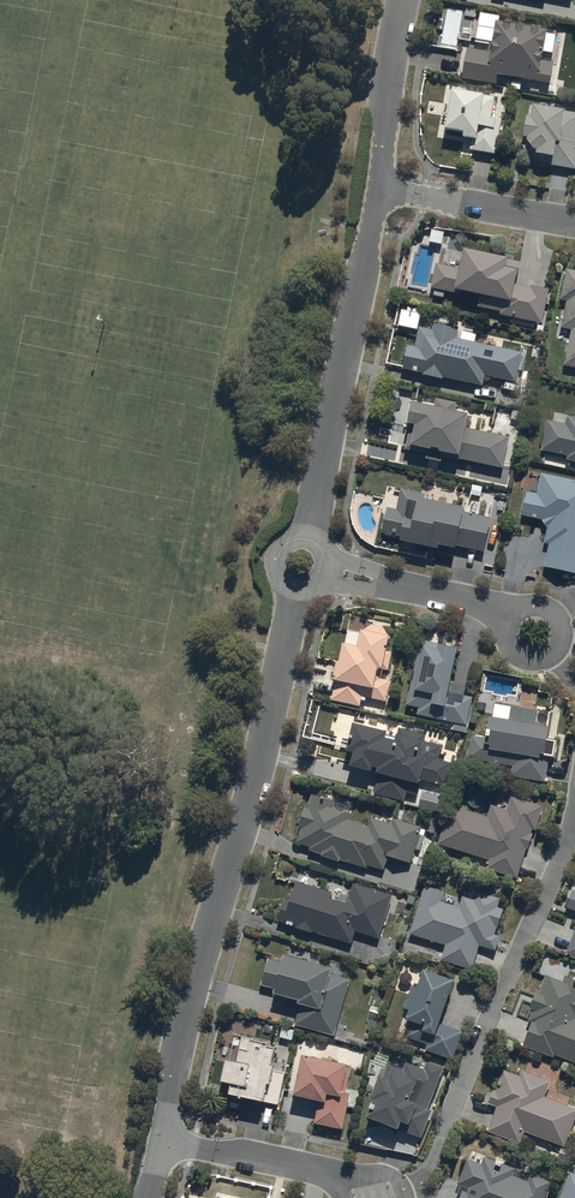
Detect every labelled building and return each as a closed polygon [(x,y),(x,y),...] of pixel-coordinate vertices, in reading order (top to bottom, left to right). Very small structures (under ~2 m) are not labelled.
[(488,55),(468,51),(464,81),(497,86),(498,79),(552,87),(555,64),(553,64),(558,38),(541,35),(541,37),(534,36),(535,34),(526,33),(525,35),(518,34),(519,32),(514,31),(514,33),(506,32),(506,30),(498,28),(497,37),(498,37),(497,44),(495,44),(494,46),(490,46),(488,55)] [(496,103),(455,96),(448,137),(467,140),(466,144),(473,145),(471,154),(497,158),(503,124),(493,122),(496,103)] [(536,112),(534,125),(530,124),(527,147),(524,149),(530,159),(533,157),(539,158),(538,162),(551,164),(550,169),(574,173),(574,116),(564,114),(563,116),(536,112)] [(464,274),(438,268),(433,292),(480,302),(479,311),(502,316),(501,318),(544,328),(551,293),(533,289),(532,292),(519,289),(523,270),(467,257),(464,274)] [(568,273),(562,304),(568,305),(563,331),(573,334),(566,370),(574,372),(574,274),(568,273)] [(417,351),(409,350),(404,373),(427,378),(426,380),(444,384),(444,382),(485,391),(487,380),(518,387),(524,357),(457,342),(459,333),(436,328),(435,334),(421,331),(417,351)] [(435,415),(416,410),(411,433),(412,433),(408,454),(430,459),(429,465),(443,468),(445,462),(463,466),(463,464),(505,473),(512,442),(471,433),(473,423),(457,420),(460,407),(438,402),(435,415)] [(550,424),(544,454),(569,459),(568,463),(574,465),(574,421),(569,419),(568,429),(550,424)] [(521,517),(539,520),(548,530),(544,545),(549,546),(544,569),(574,575),(574,482),(542,474),(537,497),(526,494),(521,517)] [(484,555),(492,521),(463,515),(463,512),(422,503),(424,496),(401,491),(397,512),(386,510),(381,535),(400,539),(399,545),(438,553),(438,549),(456,553),(457,549),(484,555)] [(335,681),(331,702),(360,708),(362,699),(386,704),(390,683),(375,680),(377,672),(382,673),(389,640),(382,629),(371,626),(360,634),(346,631),(339,665),(336,665),(333,680),(335,681)] [(415,667),(406,707),(418,709),(416,716),(455,725),(453,731),(467,734),(468,728),(466,727),(472,699),(448,693),(456,653),(439,649),(440,646),(437,646),(439,635),(422,631),(418,650),(415,649),(411,666),(415,667)] [(538,712),(511,708),(508,724),(489,721),(486,740),(472,738),(469,760),(512,768),(510,777),(545,783),(549,760),(554,761),(557,743),(547,742),(549,731),(535,729),(538,712)] [(353,728),(346,754),(353,756),(350,769),(370,774),(371,770),(378,772),(376,777),(378,778),(373,795),(403,803),(405,794),(419,798),(423,782),(445,788),(451,765),(438,761),(441,748),(424,743),(426,737),(398,730),(395,744),(384,741),(386,736),(353,728)] [(421,794),(418,809),(438,814),(441,799),(421,794)] [(302,829),(296,845),(310,849),(309,852),(322,856),(322,858),(339,864),(340,861),(366,870),(367,867),(384,872),(388,858),(410,866),(415,851),(419,852),(424,837),(420,836),(422,829),(394,820),(392,827),(370,820),(367,828),(348,821),(350,816),(333,811),(335,804),(312,796),(307,811),(305,810),(299,828),(302,829)] [(451,807),(438,846),(489,861),(486,870),(516,880),(526,850),(528,851),(532,836),(531,836),(532,831),(534,832),(542,809),(510,798),(506,811),(491,806),(487,819),(451,807)] [(320,881),(317,890),(296,884),(290,902),(283,900),(276,923),(296,928),(295,931),(311,935),(311,933),(350,945),(354,933),(378,941),(392,897),(353,885),(346,906),(329,901),(331,895),(322,892),(325,883),(320,881)] [(424,888),(410,936),(441,945),(437,956),(442,958),(441,961),(472,971),(479,948),(495,953),(500,938),(495,937),(503,911),(497,910),(500,901),(463,890),(460,899),(424,888)] [(573,892),(566,909),(574,913),(574,893),(573,892)] [(564,956),(574,960),(574,927),(564,956)] [(268,961),(260,987),(275,991),(274,997),(297,1004),(296,1007),(299,1008),(294,1027),(334,1038),(349,981),(330,976),(331,971),(284,959),(283,965),(268,961)] [(409,1031),(406,1038),(427,1046),(425,1052),(452,1062),(462,1033),(439,1025),(454,984),(423,973),(417,990),(412,988),(404,1009),(411,1012),(405,1029),(409,1031)] [(523,1047),(553,1059),(554,1057),(574,1065),(574,982),(564,978),(562,983),(546,977),(538,995),(536,994),(529,1011),(532,1012),(528,1023),(531,1024),(523,1047)] [(226,1064),(221,1087),(231,1089),(229,1099),(263,1107),(264,1104),(278,1107),(285,1074),(273,1072),(274,1068),(270,1068),(274,1052),(267,1050),(267,1048),(253,1045),(254,1041),(242,1038),(236,1066),(226,1064)] [(301,1058),(293,1099),(318,1104),(313,1125),(342,1131),(350,1095),(342,1093),(347,1069),(331,1065),(332,1062),(321,1059),(320,1062),(301,1058)] [(373,1104),(366,1121),(397,1134),(399,1130),(421,1140),(432,1113),(427,1111),(443,1071),(427,1065),(424,1072),(406,1064),(402,1072),(388,1066),(382,1082),(378,1080),(369,1103),(373,1104)] [(487,1133),(520,1145),(524,1133),(564,1148),(574,1120),(574,1111),(545,1099),(551,1083),(522,1072),(520,1078),(503,1072),(495,1093),(493,1092),(488,1106),(496,1109),(487,1133)] [(461,1197),(544,1197),(550,1184),(531,1177),(528,1184),(512,1178),(514,1172),(484,1159),(481,1166),(467,1160),(457,1185),(461,1187),(457,1195),(461,1196),(461,1197)] [(570,1175),(561,1197),(574,1197),(574,1177),(570,1175)]
